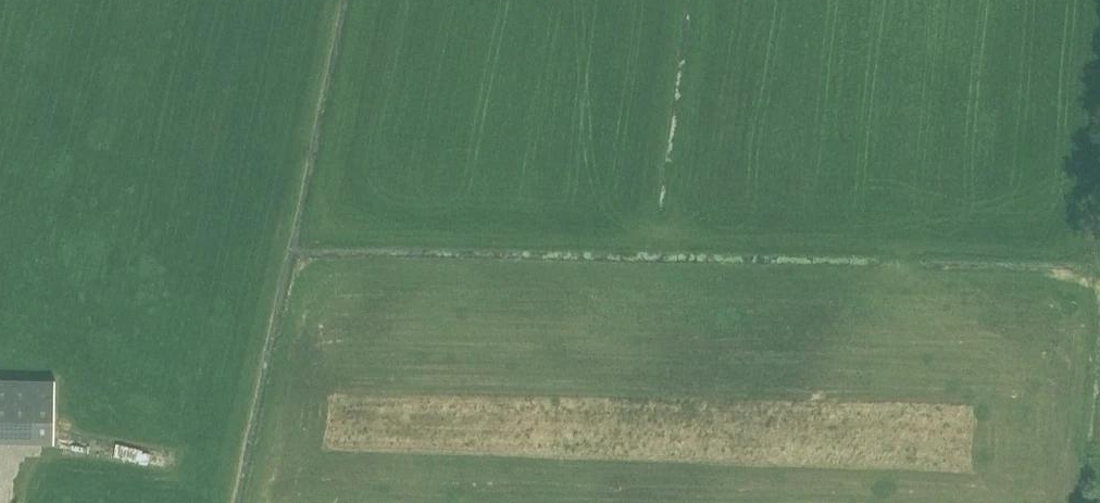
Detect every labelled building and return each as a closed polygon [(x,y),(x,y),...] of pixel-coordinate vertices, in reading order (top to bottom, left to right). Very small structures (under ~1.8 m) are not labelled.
[(55,380),(0,379),(0,440),(54,441),(55,380)]
